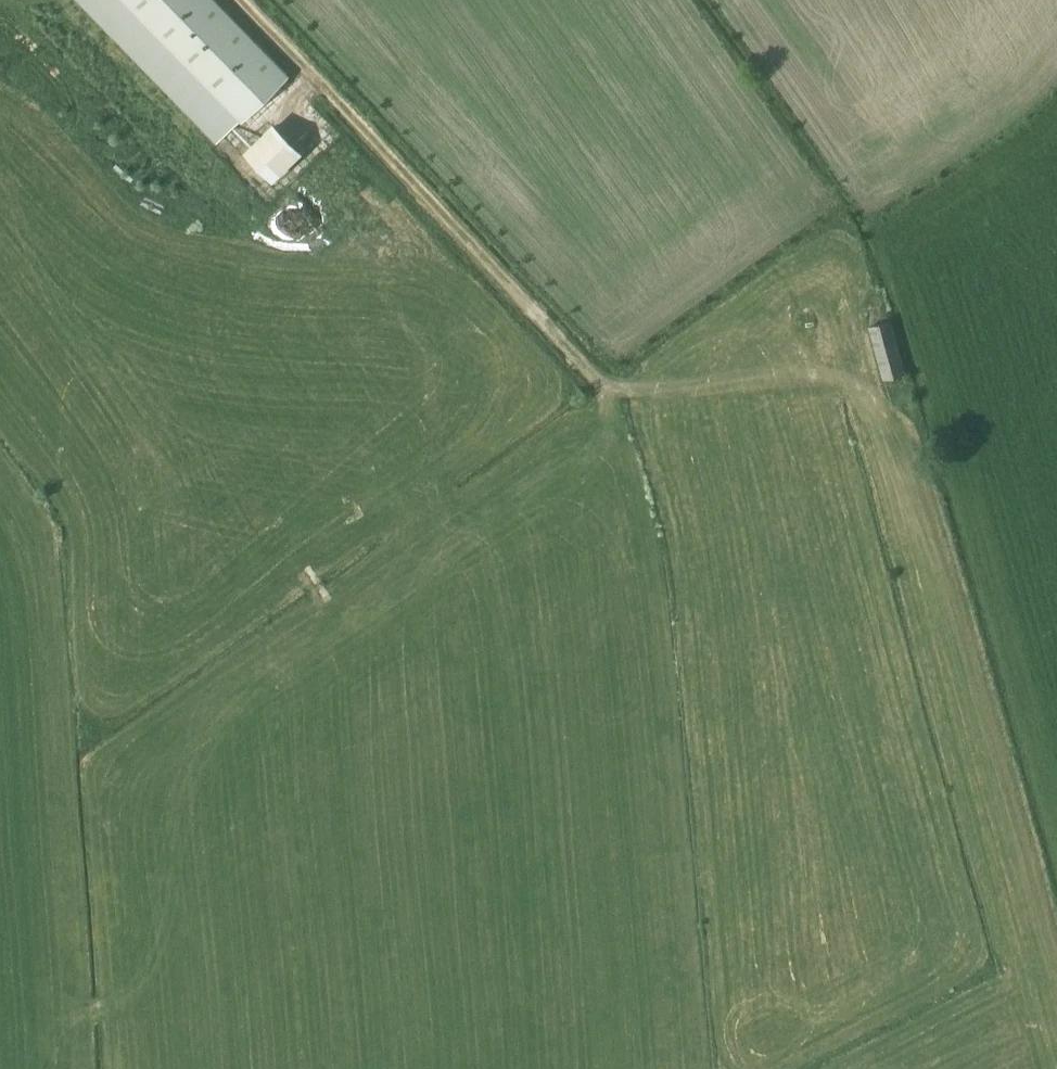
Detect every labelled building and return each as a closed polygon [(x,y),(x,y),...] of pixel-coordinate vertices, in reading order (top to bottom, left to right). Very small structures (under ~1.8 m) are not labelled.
[(288,78),(213,0),(122,0),(242,123),(288,78)] [(248,164),(277,195),(305,170),(277,138),(248,164)] [(867,327),(882,378),(906,371),(891,320),(867,327)]
